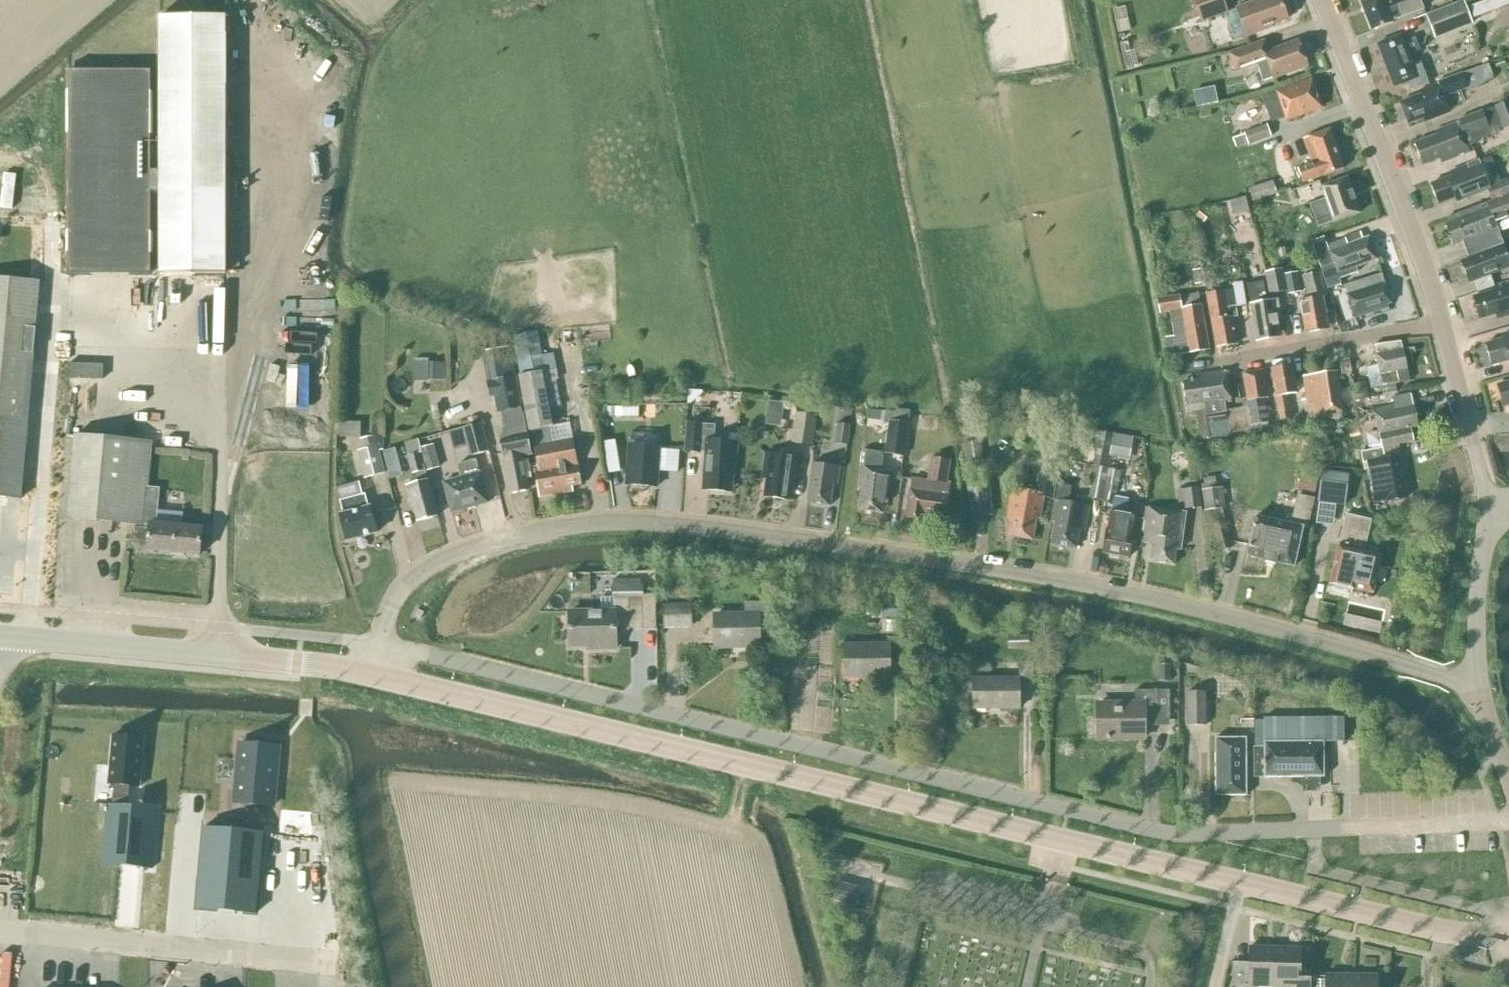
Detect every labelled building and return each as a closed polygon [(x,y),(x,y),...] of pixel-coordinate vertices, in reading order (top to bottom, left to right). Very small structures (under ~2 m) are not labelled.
[(1201,23),(1228,13),(1223,0),(1193,0),(1201,23)] [(1287,20),(1280,0),(1269,0),(1264,2),(1263,0),(1260,0),(1236,9),(1246,37),(1273,27),(1272,25),(1287,20)] [(1372,31),(1393,23),(1392,21),(1423,9),(1420,0),(1359,0),(1372,31)] [(1470,7),(1474,18),(1508,5),(1508,0),(1488,0),(1470,7)] [(1426,16),(1435,39),(1473,25),(1463,1),(1426,16)] [(150,146),(150,192),(160,192),(160,274),(225,273),(225,16),(160,17),(160,146),(150,146)] [(1414,37),(1414,39),(1403,43),(1400,35),(1377,45),(1394,88),(1408,82),(1412,90),(1429,84),(1420,63),(1412,66),(1408,55),(1419,51),(1414,37)] [(1234,73),(1256,65),(1262,83),(1307,66),(1298,42),(1269,52),(1264,41),(1227,54),(1234,73)] [(1130,52),(1128,43),(1120,44),(1126,70),(1133,68),(1130,52)] [(1426,122),(1449,113),(1443,98),(1486,81),(1480,67),(1420,91),(1422,94),(1400,103),(1408,124),(1424,118),(1426,122)] [(150,192),(150,146),(151,71),(68,71),(68,274),(150,274),(150,192)] [(1276,92),(1286,121),(1322,108),(1312,79),(1276,92)] [(1495,107),(1503,130),(1508,128),(1508,102),(1495,107)] [(1201,119),(1211,116),(1209,107),(1199,110),(1201,119)] [(1415,143),(1423,165),(1440,159),(1442,163),(1469,153),(1463,137),(1488,128),(1482,112),(1457,121),(1458,123),(1434,131),(1436,136),(1415,143)] [(1244,133),(1248,146),(1271,137),(1267,125),(1244,133)] [(1300,169),(1305,183),(1344,169),(1330,130),(1305,139),(1313,164),(1300,169)] [(1492,202),(1508,195),(1508,183),(1508,180),(1489,187),(1479,161),(1450,172),(1451,176),(1431,184),(1439,205),(1454,199),(1456,203),(1487,191),(1492,202)] [(1326,200),(1311,205),(1316,220),(1331,215),(1334,223),(1360,213),(1347,178),(1321,187),(1326,200)] [(1249,189),(1253,203),(1277,195),(1272,182),(1249,189)] [(1468,259),(1498,248),(1503,246),(1496,229),(1497,228),(1495,224),(1508,219),(1508,195),(1492,202),(1446,219),(1448,224),(1446,225),(1454,245),(1462,242),(1468,259)] [(1242,197),(1223,201),(1230,230),(1248,226),(1242,197)] [(1204,222),(1211,215),(1202,207),(1196,215),(1204,222)] [(1360,233),(1345,239),(1345,240),(1347,245),(1363,240),(1360,233)] [(1321,270),(1320,270),(1322,274),(1327,289),(1327,290),(1340,285),(1338,280),(1357,273),(1355,267),(1376,260),(1368,238),(1347,245),(1345,240),(1326,247),(1323,239),(1311,243),(1321,270)] [(1468,259),(1461,262),(1469,283),(1508,268),(1508,247),(1507,244),(1503,246),(1498,248),(1468,259)] [(1195,284),(1205,283),(1202,269),(1193,270),(1195,284)] [(1265,274),(1269,295),(1286,292),(1283,271),(1265,274)] [(1298,273),(1286,275),(1290,295),(1302,293),(1298,273)] [(1324,289),(1327,289),(1322,274),(1302,277),(1308,299),(1300,300),(1305,333),(1328,329),(1322,297),(1327,296),(1324,289)] [(1381,274),(1344,286),(1354,318),(1388,308),(1388,305),(1391,304),(1385,284),(1384,284),(1381,274)] [(0,277),(0,496),(20,498),(46,499),(58,363),(32,361),(39,281),(0,277)] [(1237,307),(1246,306),(1242,282),(1233,283),(1237,307)] [(1248,285),(1257,341),(1280,337),(1276,319),(1281,318),(1278,301),(1267,303),(1263,282),(1248,285)] [(1479,319),(1495,315),(1497,319),(1508,316),(1508,283),(1494,287),(1495,291),(1473,297),(1479,319)] [(1207,294),(1216,348),(1236,345),(1232,318),(1238,317),(1233,290),(1207,294)] [(197,321),(198,291),(186,291),(186,304),(175,303),(175,321),(197,321)] [(1157,299),(1160,314),(1170,312),(1174,337),(1163,339),(1166,357),(1208,349),(1199,295),(1179,298),(1178,296),(1157,299)] [(514,336),(522,377),(519,377),(529,431),(532,430),(538,464),(526,466),(527,474),(535,473),(539,498),(572,492),(571,486),(582,485),(574,439),(552,443),(550,429),(553,428),(546,393),(542,373),(545,372),(541,355),(537,332),(514,336)] [(1492,366),(1508,361),(1508,333),(1502,335),(1503,339),(1486,344),(1492,366)] [(1366,367),(1371,389),(1409,380),(1401,341),(1374,345),(1378,364),(1366,367)] [(509,360),(508,349),(501,350),(503,363),(489,365),(492,381),(487,382),(489,397),(494,396),(497,412),(506,411),(521,408),(512,359),(509,360)] [(545,372),(557,370),(553,353),(541,355),(545,372)] [(1345,375),(1352,373),(1349,360),(1339,362),(1341,371),(1345,375)] [(443,362),(427,362),(427,380),(443,379),(443,362)] [(1296,394),(1292,365),(1271,369),(1279,421),(1290,419),(1286,396),(1296,394)] [(1247,402),(1251,428),(1252,427),(1252,426),(1269,423),(1265,399),(1267,398),(1263,370),(1242,373),(1247,402)] [(290,397),(291,372),(236,371),(235,396),(290,397)] [(1226,371),(1197,376),(1198,379),(1183,382),(1188,414),(1206,411),(1205,407),(1231,402),(1226,371)] [(1337,371),(1303,377),(1309,418),(1343,413),(1337,371)] [(1356,398),(1369,396),(1366,382),(1354,385),(1356,398)] [(1497,385),(1503,407),(1508,406),(1508,382),(1497,385)] [(1417,427),(1413,406),(1410,393),(1394,396),(1395,405),(1373,410),(1381,448),(1413,441),(1411,428),(1417,427)] [(778,410),(779,403),(768,401),(766,413),(772,414),(778,410)] [(1247,432),(1251,428),(1247,402),(1246,402),(1247,407),(1205,414),(1209,438),(1247,432)] [(639,418),(639,408),(608,407),(607,417),(639,418)] [(521,408),(506,411),(507,419),(502,420),(504,431),(498,438),(509,494),(528,490),(522,458),(532,456),(523,414),(522,414),(521,408)] [(897,409),(894,424),(908,426),(910,411),(897,409)] [(791,446),(813,448),(817,416),(795,414),(791,446)] [(1296,428),(1308,427),(1307,416),(1295,417),(1296,428)] [(355,436),(361,436),(361,422),(351,422),(351,432),(355,436)] [(686,423),(684,453),(701,454),(702,435),(715,436),(715,425),(686,423)] [(848,438),(850,424),(837,423),(835,436),(848,438)] [(886,455),(904,457),(908,426),(894,424),(890,423),(886,455)] [(488,452),(481,425),(462,429),(470,457),(488,452)] [(1094,466),(1106,468),(1112,435),(1097,432),(1093,450),(1096,451),(1094,466)] [(630,445),(627,485),(657,488),(658,473),(658,471),(659,451),(659,447),(660,435),(631,433),(630,445)] [(74,434),(66,516),(143,523),(144,523),(146,503),(152,442),(74,434)] [(1134,439),(1114,435),(1111,455),(1121,457),(1131,458),(1134,439)] [(385,474),(375,436),(361,440),(364,451),(357,452),(364,480),(385,474)] [(706,441),(703,484),(709,485),(708,491),(727,492),(729,474),(737,475),(739,443),(706,441)] [(967,464),(984,461),(981,441),(963,444),(967,464)] [(402,467),(396,446),(381,450),(387,471),(402,467)] [(420,449),(426,472),(440,469),(434,446),(420,449)] [(1384,499),(1385,501),(1407,497),(1400,456),(1385,459),(1384,449),(1361,453),(1364,472),(1369,471),(1374,501),(1384,499)] [(863,450),(860,468),(857,487),(862,488),(859,510),(881,513),(883,504),(887,504),(892,472),(881,470),(883,457),(883,456),(883,455),(882,454),(881,453),(880,452),(863,450)] [(659,451),(658,471),(669,472),(670,451),(659,451)] [(764,497),(788,500),(789,493),(793,493),(798,459),(764,454),(761,478),(767,479),(764,497)] [(423,472),(418,455),(407,458),(412,475),(423,472)] [(949,461),(931,458),(927,481),(912,478),(906,517),(923,520),(924,514),(946,518),(949,496),(948,496),(950,484),(945,483),(949,461)] [(1011,519),(1008,536),(1032,540),(1036,519),(1039,520),(1044,495),(1052,496),(1059,462),(1041,458),(1035,493),(1012,489),(1007,519),(1011,519)] [(443,483),(451,513),(488,503),(480,473),(479,473),(475,459),(456,464),(460,478),(443,483)] [(807,503),(830,506),(833,483),(838,484),(840,467),(813,463),(807,503)] [(1089,499),(1101,501),(1108,469),(1095,467),(1089,499)] [(1113,496),(1116,496),(1120,472),(1108,470),(1102,500),(1112,501),(1113,496)] [(1335,504),(1345,505),(1348,477),(1321,474),(1317,502),(1319,502),(1335,504)] [(1315,495),(1318,479),(1301,475),(1297,491),(1315,495)] [(427,480),(406,486),(412,508),(414,508),(417,522),(437,516),(427,480)] [(972,517),(992,515),(988,481),(968,483),(972,517)] [(1084,531),(1088,507),(1068,503),(1071,486),(1057,483),(1051,521),(1055,522),(1051,544),(1076,548),(1079,530),(1084,531)] [(1202,508),(1199,488),(1182,491),(1185,511),(1202,508)] [(1226,509),(1222,489),(1202,492),(1205,513),(1226,509)] [(370,506),(368,506),(365,493),(340,500),(343,512),(339,514),(346,539),(376,532),(370,506)] [(1246,557),(1294,567),(1302,528),(1307,529),(1314,499),(1297,495),(1290,524),(1255,516),(1246,557)] [(1111,512),(1126,514),(1129,499),(1116,497),(1113,496),(1112,502),(1111,512)] [(202,528),(155,523),(157,504),(146,503),(144,523),(150,523),(147,549),(199,555),(202,528)] [(1150,562),(1174,565),(1176,550),(1181,550),(1186,514),(1146,508),(1141,543),(1144,543),(1143,544),(1152,546),(1150,562)] [(1110,511),(1103,553),(1129,558),(1136,516),(1126,514),(1111,512),(1110,511)] [(1338,546),(1330,584),(1372,593),(1381,556),(1363,552),(1371,521),(1346,515),(1339,547),(1338,546)] [(1232,549),(1225,523),(1213,526),(1219,552),(1232,549)] [(643,596),(643,585),(612,585),(612,596),(643,596)] [(656,630),(656,596),(643,596),(643,599),(616,599),(601,599),(602,612),(569,612),(569,647),(596,646),(596,650),(616,649),(616,639),(630,630),(656,630)] [(715,615),(715,648),(758,647),(758,633),(773,632),(773,602),(744,603),(745,614),(715,615)] [(692,624),(691,604),(663,605),(664,624),(692,624)] [(882,618),(903,618),(903,604),(882,604),(882,618)] [(903,664),(903,638),(888,638),(888,645),(845,646),(846,679),(888,679),(887,664),(903,664)] [(973,678),(973,709),(1019,709),(1019,685),(1034,685),(1034,662),(1019,662),(1019,678),(973,678)] [(1158,681),(1171,680),(1171,665),(1157,665),(1158,681)] [(1135,702),(1097,703),(1097,739),(1144,738),(1144,715),(1170,714),(1170,690),(1135,690),(1135,702)] [(1187,693),(1187,727),(1206,727),(1206,693),(1187,693)] [(1253,778),(1303,778),(1303,787),(1320,787),(1320,778),(1324,778),(1324,742),(1344,742),(1343,718),(1323,718),(1263,718),(1264,747),(1253,747),(1253,778)] [(109,804),(103,865),(120,867),(120,866),(136,867),(136,868),(152,870),(158,809),(128,806),(130,786),(140,787),(144,740),(112,737),(108,784),(114,785),(112,805),(109,804)] [(1215,738),(1216,796),(1247,796),(1246,738),(1215,738)] [(235,803),(273,807),(278,747),(240,744),(235,803)] [(196,908),(256,914),(263,834),(203,829),(196,908)] [(836,899),(856,904),(860,889),(840,884),(836,899)] [(1275,948),(1249,948),(1248,963),(1234,963),(1233,986),(1244,986),(1274,986),(1275,948)] [(1311,969),(1300,969),(1301,949),(1275,948),(1274,986),(1310,986),(1311,969)] [(1351,976),(1325,975),(1325,977),(1314,977),(1314,986),(1351,986),(1351,976)] [(1351,976),(1351,986),(1377,986),(1378,976),(1351,976)]
